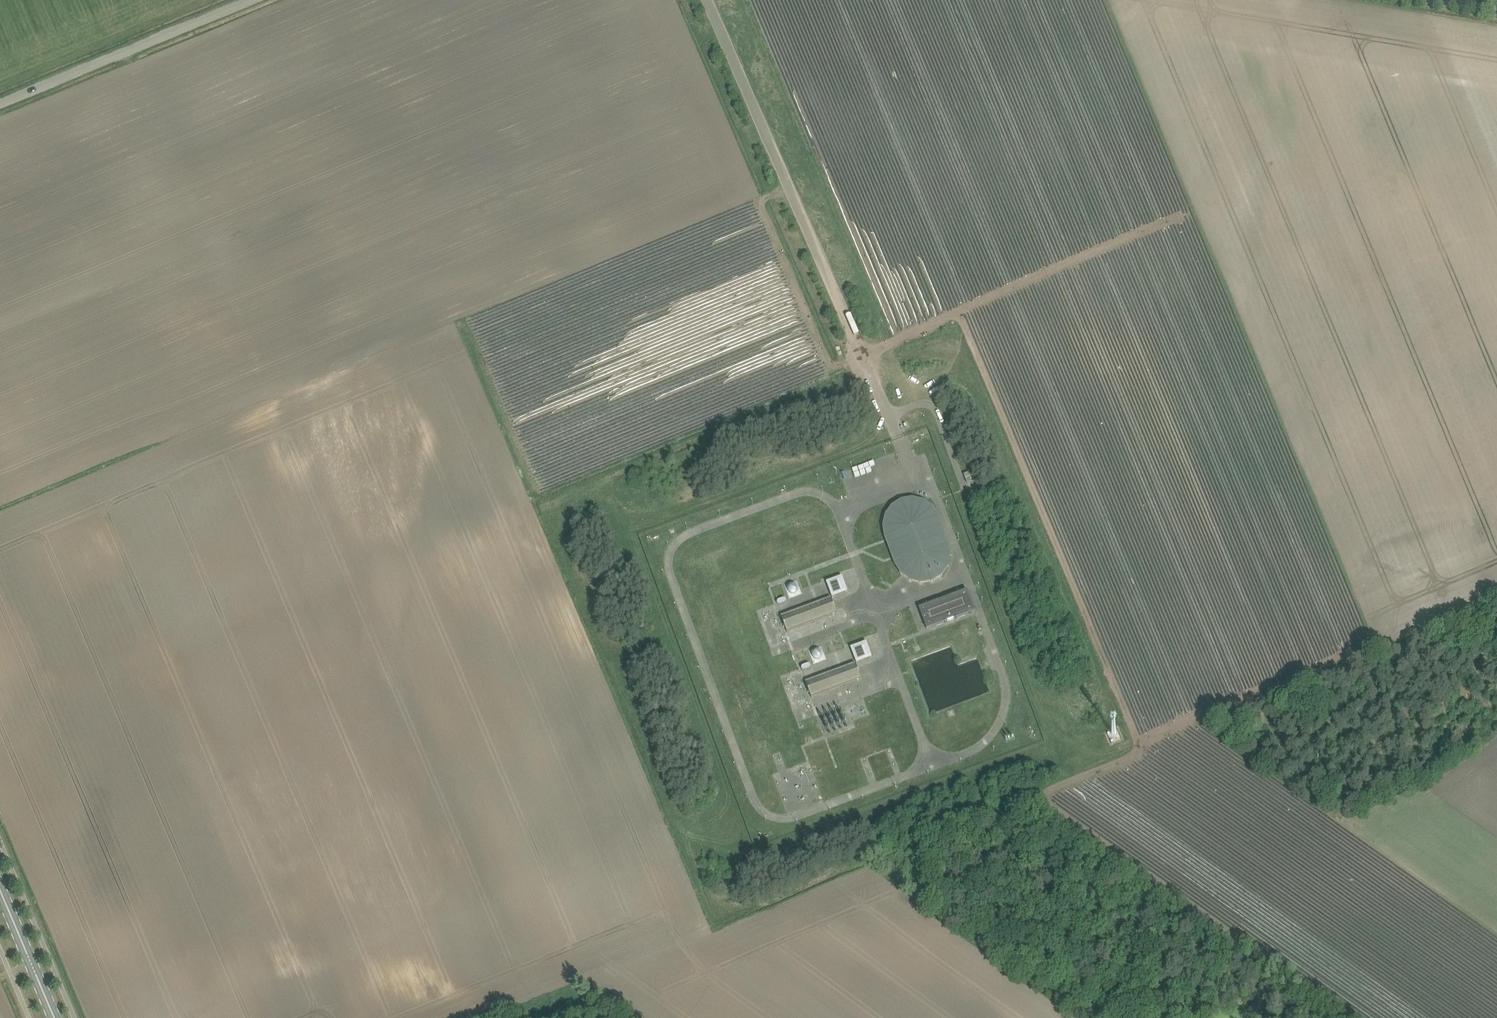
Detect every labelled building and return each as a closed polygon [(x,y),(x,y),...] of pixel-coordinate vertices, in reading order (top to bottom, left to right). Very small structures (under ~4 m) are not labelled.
[(964,474),(967,483),(972,481),(969,472),(964,474)] [(921,580),(931,578),(939,573),(945,565),(947,555),(946,546),(935,518),(930,510),(922,504),(913,502),(903,503),(895,508),(889,516),(887,526),(888,535),(899,563),(904,572),(912,577),(921,580)] [(848,592),(842,576),(826,582),(832,598),(848,592)] [(919,608),(927,629),(975,611),(967,590),(919,608)] [(831,597),(781,616),(787,632),(837,613),(831,597)] [(872,658),(866,642),(850,647),(856,663),(872,658)] [(805,681),(811,697),(861,679),(855,663),(805,681)]
